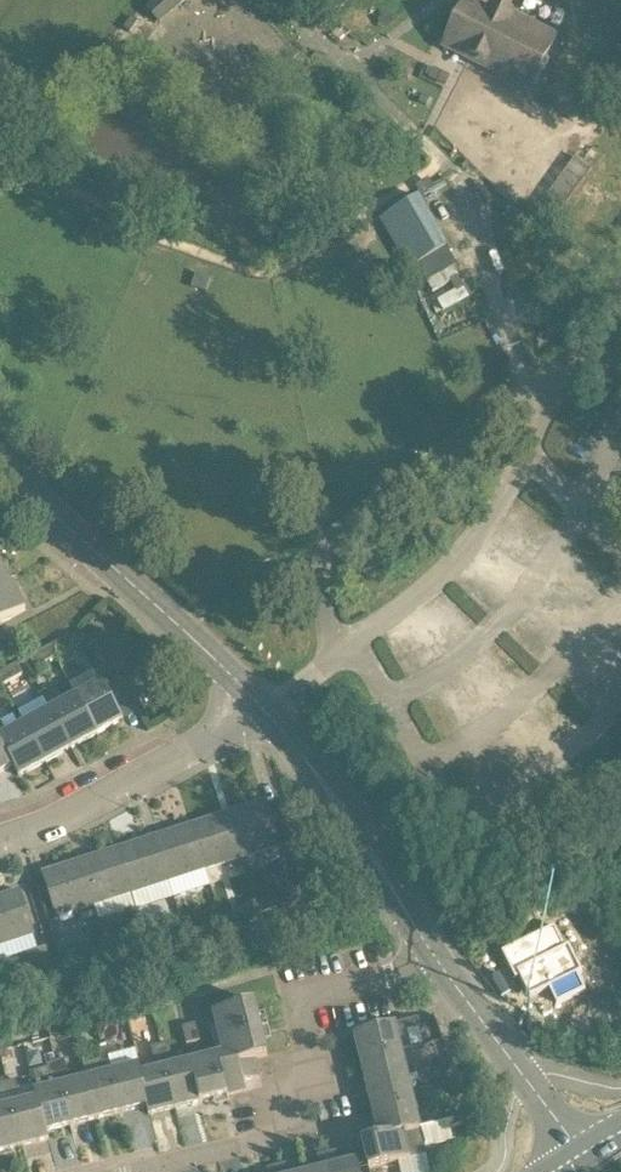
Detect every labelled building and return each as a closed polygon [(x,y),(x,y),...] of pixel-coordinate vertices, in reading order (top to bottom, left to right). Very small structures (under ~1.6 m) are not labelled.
[(148,8),(161,24),(189,0),(157,0),(148,8)] [(488,15),(465,3),(443,47),(530,90),(552,46),(508,25),(511,18),(491,8),(488,15)] [(429,96),(423,93),(419,102),(425,105),(429,96)] [(581,159),(556,191),(571,202),(595,169),(581,159)] [(457,265),(420,196),(379,221),(417,287),(457,265)] [(25,612),(0,565),(0,626),(25,612)] [(49,649),(54,659),(74,649),(68,638),(49,649)] [(36,670),(54,659),(49,649),(30,659),(36,670)] [(3,686),(20,676),(15,666),(0,674),(0,681),(3,686)] [(76,698),(96,736),(123,722),(102,684),(76,698)] [(70,750),(96,736),(76,698),(54,710),(50,712),(70,750)] [(45,764),(70,750),(50,712),(24,726),(45,764)] [(45,764),(24,726),(0,739),(0,744),(13,768),(19,778),(45,764)] [(0,744),(0,775),(13,768),(0,744)] [(265,804),(228,815),(242,860),(279,848),(276,840),(267,811),(265,804)] [(276,840),(288,836),(279,807),(267,811),(276,840)] [(242,860),(228,815),(191,827),(205,872),(242,860)] [(168,884),(205,872),(191,827),(154,839),(168,883),(168,884)] [(150,888),(168,883),(154,839),(116,851),(130,895),(150,888)] [(93,906),(130,895),(116,851),(79,863),(93,906)] [(56,918),(93,906),(79,863),(42,875),(56,918)] [(33,938),(19,893),(0,899),(0,948),(33,938)] [(255,903),(259,914),(277,909),(273,897),(255,903)] [(242,920),(259,914),(255,903),(238,908),(242,920)] [(181,926),(185,938),(204,933),(201,921),(181,926)] [(169,943),(185,938),(181,926),(165,931),(169,943)] [(556,927),(504,953),(512,970),(516,968),(531,999),(550,989),(557,1005),(586,990),(579,975),(583,973),(570,946),(566,948),(556,927)] [(28,954),(35,977),(56,971),(49,947),(28,954)] [(95,964),(114,958),(110,947),(91,953),(95,964)] [(5,976),(8,987),(26,981),(22,970),(5,976)] [(8,987),(5,976),(0,977),(0,990),(8,987)] [(246,1093),(243,1083),(260,1079),(255,1060),(267,1058),(254,1004),(213,1014),(217,1030),(212,1031),(218,1056),(228,1097),(246,1093)] [(420,1030),(417,1021),(404,1024),(406,1033),(420,1030)] [(360,1062),(401,1052),(410,1049),(406,1033),(404,1024),(395,1026),(354,1036),(360,1062)] [(183,1028),(187,1046),(200,1043),(196,1025),(183,1028)] [(159,1047),(163,1060),(172,1057),(169,1044),(159,1047)] [(156,1061),(163,1060),(159,1047),(152,1048),(156,1061)] [(109,1064),(119,1061),(116,1048),(106,1051),(109,1064)] [(102,1066),(109,1064),(106,1051),(99,1053),(102,1066)] [(11,1052),(2,1054),(4,1060),(12,1058),(11,1052)] [(366,1087),(407,1077),(401,1052),(360,1062),(366,1087)] [(53,1056),(44,1058),(46,1065),(55,1063),(53,1056)] [(202,1104),(228,1097),(218,1056),(191,1062),(202,1104)] [(58,1076),(68,1074),(67,1069),(65,1061),(55,1063),(58,1076)] [(175,1110),(202,1104),(191,1062),(165,1069),(175,1110)] [(47,1133),(71,1127),(60,1086),(58,1076),(55,1063),(47,1065),(48,1069),(29,1073),(32,1084),(34,1084),(39,1101),(47,1133)] [(430,1073),(429,1068),(428,1064),(415,1067),(417,1076),(430,1073)] [(139,1075),(140,1075),(138,1067),(113,1073),(124,1114),(146,1108),(147,1108),(139,1075)] [(148,1117),(175,1110),(165,1069),(140,1075),(139,1075),(147,1108),(146,1108),(148,1117)] [(97,1121),(124,1114),(113,1073),(87,1079),(97,1121)] [(432,1082),(431,1077),(430,1073),(417,1076),(419,1086),(432,1082)] [(373,1113),(413,1103),(407,1077),(366,1087),(373,1113)] [(97,1121),(87,1079),(60,1086),(71,1127),(97,1121)] [(16,1082),(7,1084),(10,1096),(19,1094),(18,1088),(16,1082)] [(7,1084),(0,1086),(0,1093),(0,1095),(1,1098),(10,1096),(7,1084)] [(47,1133),(39,1101),(13,1107),(23,1148),(49,1141),(47,1133)] [(379,1138),(420,1128),(413,1103),(373,1113),(379,1138)] [(13,1107),(0,1110),(0,1153),(23,1148),(13,1107)] [(427,1118),(429,1127),(443,1124),(440,1115),(427,1118)] [(481,1132),(480,1128),(477,1115),(461,1119),(464,1129),(472,1134),(474,1134),(481,1132)] [(420,1128),(379,1138),(362,1142),(369,1171),(426,1156),(420,1131),(420,1128)] [(331,1171),(359,1171),(357,1162),(340,1167),(336,1154),(327,1156),(331,1171)] [(327,1156),(317,1158),(320,1171),(317,1171),(331,1171),(327,1156)]
